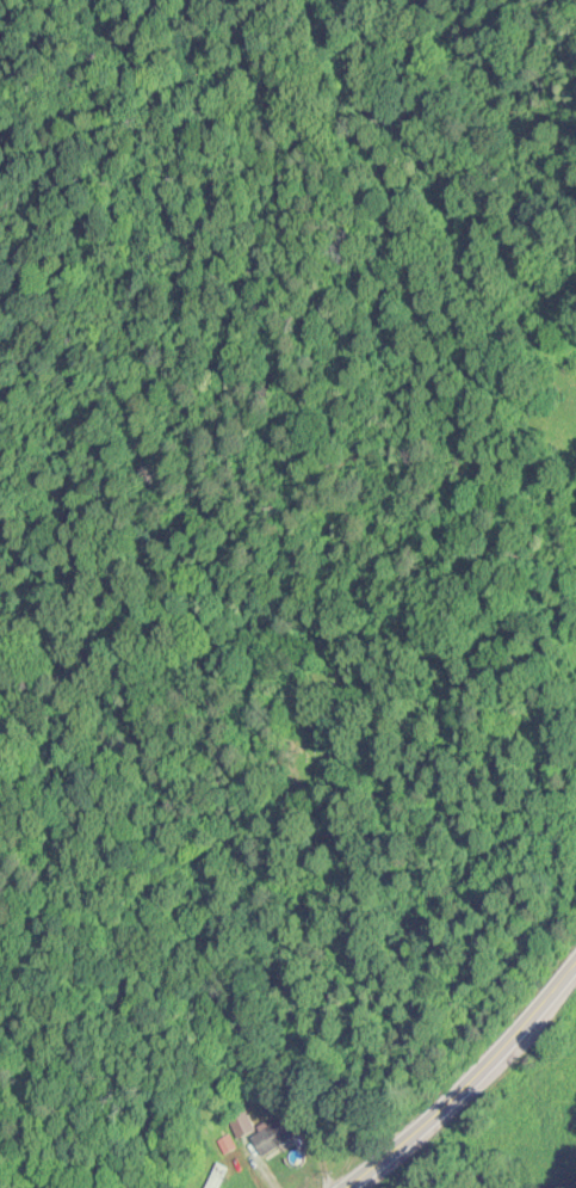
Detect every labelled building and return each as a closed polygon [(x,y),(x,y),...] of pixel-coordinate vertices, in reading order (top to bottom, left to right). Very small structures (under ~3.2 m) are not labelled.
[(258,1133),(263,1157),(301,1148),(296,1124),(258,1133)]
